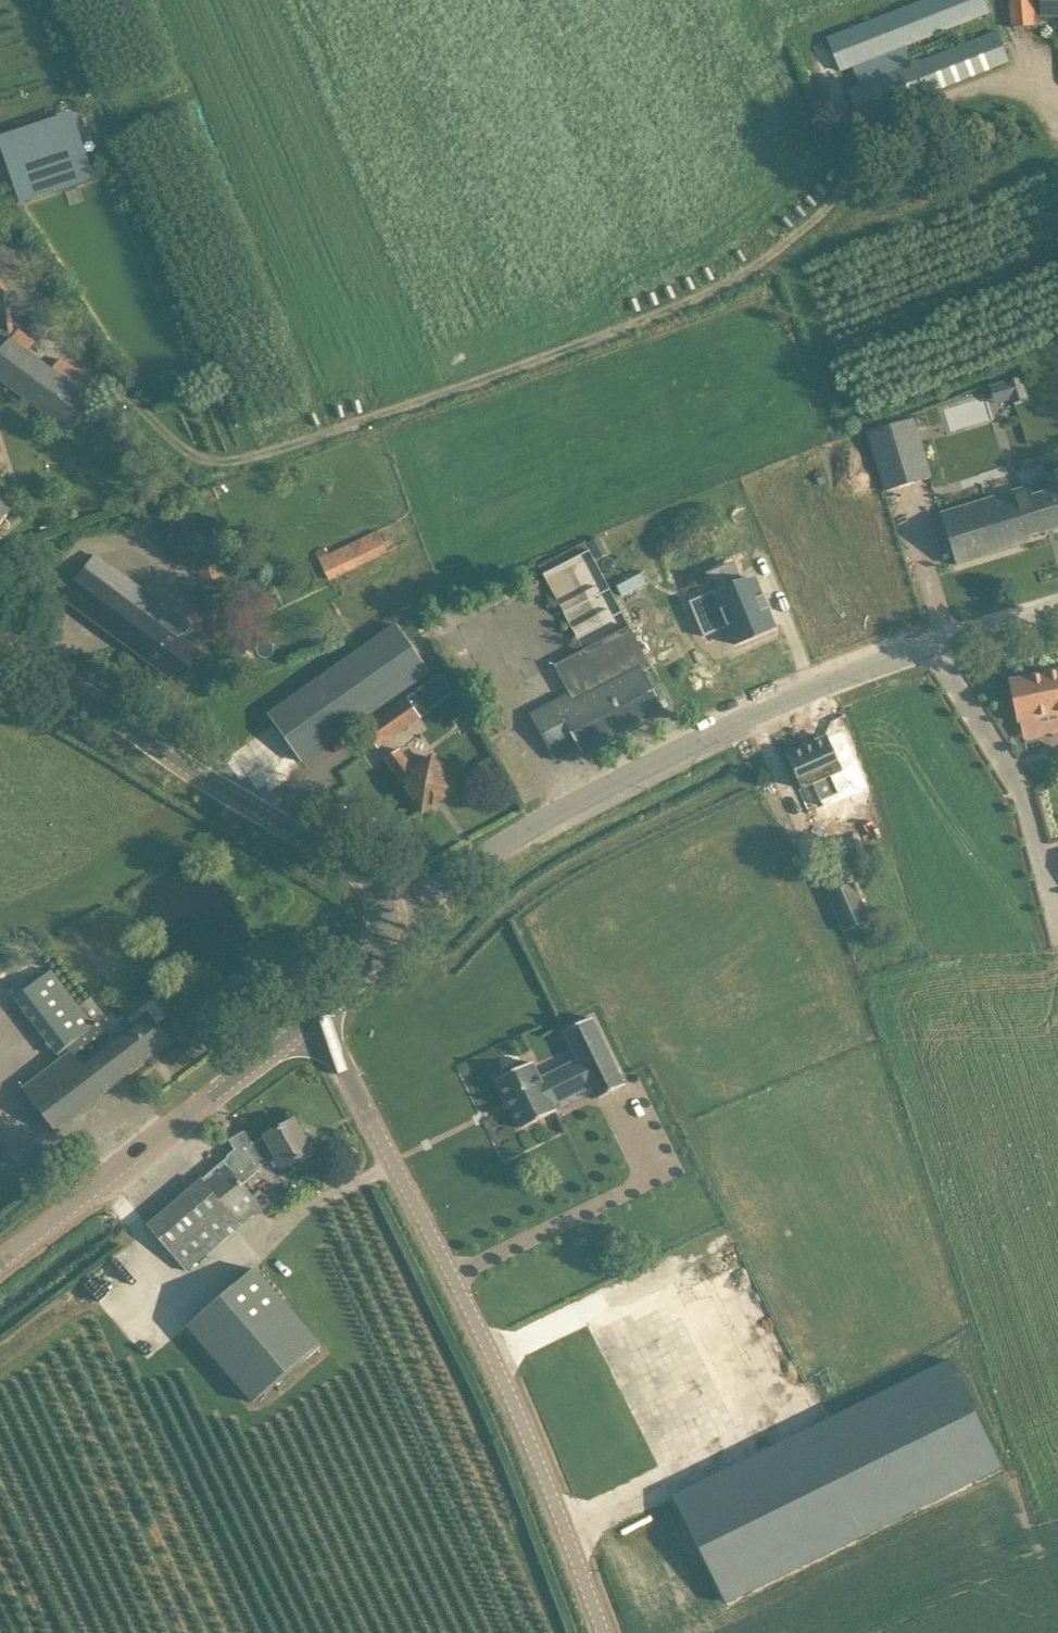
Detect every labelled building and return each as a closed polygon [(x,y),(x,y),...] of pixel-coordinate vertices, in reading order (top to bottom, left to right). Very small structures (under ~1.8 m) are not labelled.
[(840,73),(990,12),(985,0),(928,0),(827,39),(840,73)] [(1012,28),(1037,27),(1035,0),(1011,0),(1012,28)] [(1039,13),(1057,14),(1057,0),(1040,0),(1039,13)] [(998,31),(847,91),(860,122),(1009,62),(998,31)] [(77,114),(28,132),(41,167),(90,150),(77,114)] [(11,337),(0,352),(0,381),(71,434),(96,401),(59,372),(67,362),(62,358),(53,369),(11,337)] [(1009,381),(1014,398),(1014,402),(1027,398),(1021,378),(1008,381),(1009,381)] [(867,433),(885,492),(933,478),(915,419),(867,433)] [(1031,542),(1029,537),(1057,528),(1057,469),(1047,473),(1052,490),(1032,497),(1028,486),(941,514),(957,565),(1031,542)] [(3,523),(15,507),(0,496),(0,527),(3,523)] [(160,547),(183,562),(184,561),(195,568),(209,550),(183,531),(177,540),(168,535),(160,547)] [(317,553),(329,582),(388,554),(378,531),(329,555),(325,548),(317,553)] [(609,554),(600,537),(588,543),(597,560),(609,554)] [(97,556),(79,580),(66,598),(180,683),(202,654),(179,637),(188,625),(97,556)] [(716,590),(690,600),(703,635),(728,626),(734,644),(757,636),(771,631),(771,630),(775,629),(768,611),(771,610),(766,597),(763,598),(757,580),(718,594),(716,590)] [(431,672),(398,625),(270,715),(302,761),(431,672)] [(631,626),(586,649),(592,660),(562,676),(571,694),(576,704),(642,668),(645,672),(652,668),(631,626)] [(666,713),(645,672),(642,668),(576,704),(571,694),(562,676),(592,660),(586,649),(555,665),(570,694),(531,715),(555,760),(573,750),(574,751),(579,748),(584,756),(666,713)] [(1015,702),(1020,724),(1057,716),(1057,671),(1011,681),(1015,702)] [(378,748),(421,718),(408,699),(365,729),(378,748)] [(853,764),(849,753),(840,733),(828,738),(827,737),(788,754),(797,774),(802,785),(810,781),(824,815),(842,808),(828,774),(853,764)] [(415,770),(400,750),(386,760),(424,813),(456,790),(443,772),(432,757),(415,770)] [(827,895),(845,936),(872,924),(854,882),(827,895)] [(171,1042),(158,1025),(149,1013),(114,1041),(99,1022),(95,1025),(53,969),(49,973),(16,998),(15,999),(64,1061),(26,1091),(43,1113),(56,1130),(171,1042)] [(548,1092),(585,1074),(598,1099),(625,1086),(593,1018),(565,1032),(579,1060),(541,1078),(533,1063),(525,1067),(522,1061),(504,1070),(506,1076),(498,1080),(522,1129),(557,1111),(548,1092)] [(220,1019),(210,1027),(217,1036),(227,1028),(220,1019)] [(206,1182),(203,1179),(149,1226),(187,1271),(260,1208),(242,1186),(258,1173),(253,1165),(274,1154),(282,1169),(294,1163),(313,1152),(295,1120),(267,1136),(267,1137),(252,1145),(245,1133),(232,1140),(236,1149),(227,1156),(229,1158),(223,1162),(226,1165),(206,1182)] [(258,1271),(191,1328),(253,1402),(321,1344),(258,1271)] [(950,1360),(849,1410),(675,1496),(727,1601),(1002,1465),(950,1360)]
